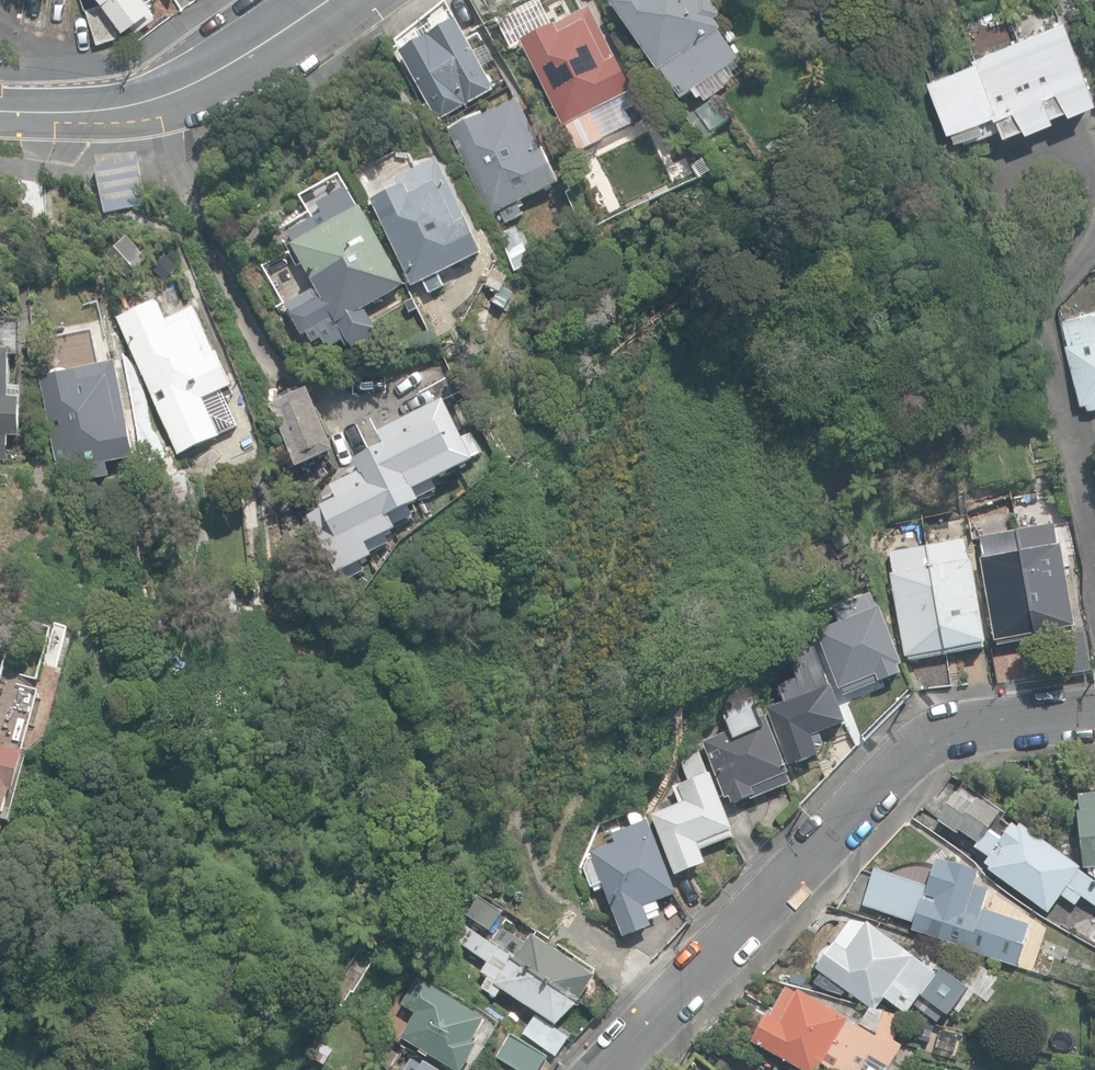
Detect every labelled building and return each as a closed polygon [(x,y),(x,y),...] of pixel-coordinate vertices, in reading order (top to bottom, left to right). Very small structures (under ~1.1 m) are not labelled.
[(107,1),(108,3),(125,26),(156,4),(153,0),(106,0),(107,1)] [(681,100),(739,60),(720,32),(721,31),(715,22),(720,18),(708,0),(703,4),(700,0),(617,0),(618,2),(612,6),(659,73),(661,72),(681,100)] [(108,3),(107,1),(87,7),(98,42),(119,36),(108,3)] [(492,90),(447,4),(386,43),(429,124),(492,90)] [(565,126),(578,153),(603,141),(590,114),(632,93),(590,8),(520,42),(562,127),(565,126)] [(1004,132),(1026,123),(1028,128),(1057,117),(1055,111),(1067,106),(1069,110),(1094,99),(1094,97),(1064,19),(972,56),(974,59),(926,78),(950,130),(995,110),(1004,132)] [(495,214),(500,225),(523,214),(518,204),(560,184),(544,150),(542,151),(519,101),(484,117),(483,115),(451,130),(491,216),(495,214)] [(698,113),(712,132),(729,120),(716,101),(698,113)] [(420,284),(425,295),(444,286),(439,275),(483,254),(438,159),(395,180),(399,188),(372,201),(413,288),(420,284)] [(97,168),(104,212),(147,205),(140,161),(97,168)] [(340,324),(347,336),(365,326),(359,314),(406,287),(361,206),(358,208),(346,188),(318,204),(323,213),(313,219),(316,225),(298,235),(301,241),(293,246),(338,326),(340,324)] [(127,221),(107,242),(130,265),(151,245),(127,221)] [(502,233),(516,269),(531,263),(517,227),(502,233)] [(270,285),(281,303),(305,289),(294,271),(270,285)] [(119,319),(176,454),(238,427),(226,399),(234,396),(231,388),(234,387),(219,351),(215,353),(196,308),(168,320),(160,302),(119,319)] [(1089,406),(1094,405),(1094,315),(1062,324),(1068,343),(1065,343),(1082,401),(1087,400),(1089,406)] [(8,460),(9,436),(21,436),(23,397),(12,397),(13,352),(0,351),(0,460),(8,460)] [(42,378),(59,471),(136,458),(129,420),(128,421),(118,367),(80,373),(80,371),(42,378)] [(274,404),(299,467),(335,452),(310,390),(274,404)] [(311,518),(338,575),(374,558),(368,544),(399,530),(392,516),(422,501),(416,489),(474,461),(473,458),(482,454),(472,433),(463,437),(445,400),(379,431),(386,446),(355,460),(361,472),(332,486),(339,500),(322,508),(324,511),(311,518)] [(988,504),(991,515),(1006,512),(1004,501),(988,504)] [(1017,532),(1036,638),(1073,632),(1072,628),(1075,627),(1060,544),(1059,545),(1055,525),(1017,532)] [(998,645),(1036,638),(1017,532),(979,538),(983,558),(980,559),(995,641),(998,641),(998,645)] [(927,547),(948,654),(984,648),(984,644),(986,643),(972,561),(968,562),(964,541),(927,547)] [(948,654),(927,547),(891,554),(894,574),(891,575),(905,657),(909,656),(910,661),(948,654)] [(842,689),(845,695),(901,673),(898,667),(903,666),(880,607),(878,608),(872,594),(833,609),(839,624),(817,632),(840,690),(842,689)] [(1059,634),(1066,675),(1090,671),(1083,630),(1059,634)] [(767,709),(789,767),(819,755),(817,751),(826,748),(820,733),(847,723),(832,684),(830,685),(816,647),(789,657),(797,678),(774,686),(781,704),(767,709)] [(730,797),(733,804),(751,797),(752,799),(791,784),(787,774),(789,772),(767,716),(760,719),(755,705),(758,704),(751,686),(731,694),(725,704),(730,716),(726,718),(731,731),(704,742),(726,798),(730,797)] [(12,791),(16,792),(26,750),(0,744),(0,841),(12,791)] [(652,814),(676,875),(706,863),(701,849),(733,836),(730,830),(733,829),(712,773),(709,775),(700,752),(689,757),(683,765),(689,782),(679,786),(682,795),(678,796),(681,803),(652,814)] [(1048,912),(1061,894),(1075,904),(1081,896),(1094,906),(1094,882),(1077,869),(1079,867),(1021,825),(1019,828),(1014,825),(1002,841),(989,831),(1001,814),(980,799),(975,806),(959,794),(939,821),(957,834),(960,829),(978,843),(975,847),(989,858),(985,863),(991,867),(989,870),(1048,912)] [(1082,795),(1084,811),(1076,812),(1082,868),(1092,867),(1093,874),(1094,876),(1094,794),(1082,795)] [(677,894),(648,819),(612,833),(615,843),(591,852),(592,858),(589,859),(585,869),(591,887),(602,883),(623,937),(652,926),(649,919),(661,914),(657,902),(677,894)] [(969,950),(1017,967),(1031,925),(983,909),(989,890),(975,886),(979,873),(938,859),(929,887),(876,870),(875,874),(863,870),(840,906),(866,913),(868,907),(915,923),(912,930),(969,949),(969,950)] [(469,915),(490,928),(501,911),(479,897),(469,915)] [(489,942),(580,1001),(596,975),(533,934),(527,943),(510,932),(516,923),(506,916),(489,942)] [(883,998),(906,1014),(937,973),(868,922),(864,928),(852,921),(816,969),(874,1010),(883,998)] [(556,1024),(580,1001),(489,942),(465,926),(457,940),(489,962),(482,972),(496,981),(495,984),(556,1024)] [(1056,956),(1030,946),(1023,967),(1049,976),(1056,956)] [(456,1069),(463,1069),(480,1043),(475,1040),(487,1018),(419,978),(404,1004),(405,1005),(402,1011),(412,1017),(401,1037),(456,1069)] [(902,1045),(894,1041),(900,1016),(882,1013),(870,1008),(859,1026),(847,1020),(847,1018),(798,991),(797,992),(787,987),(772,1015),(768,1013),(752,1041),(804,1069),(818,1069),(822,1064),(831,1069),(887,1069),(902,1045)] [(532,1041),(554,1057),(567,1040),(536,1017),(523,1034),(532,1041)] [(1054,1048),(1073,1053),(1080,1027),(1060,1022),(1054,1048)] [(526,1069),(542,1069),(550,1060),(514,1036),(502,1054),(526,1069)] [(310,1054),(326,1063),(333,1050),(317,1041),(310,1054)] [(427,1059),(424,1063),(414,1057),(406,1069),(446,1069),(427,1059)] [(698,1057),(686,1069),(714,1069),(698,1057)]
